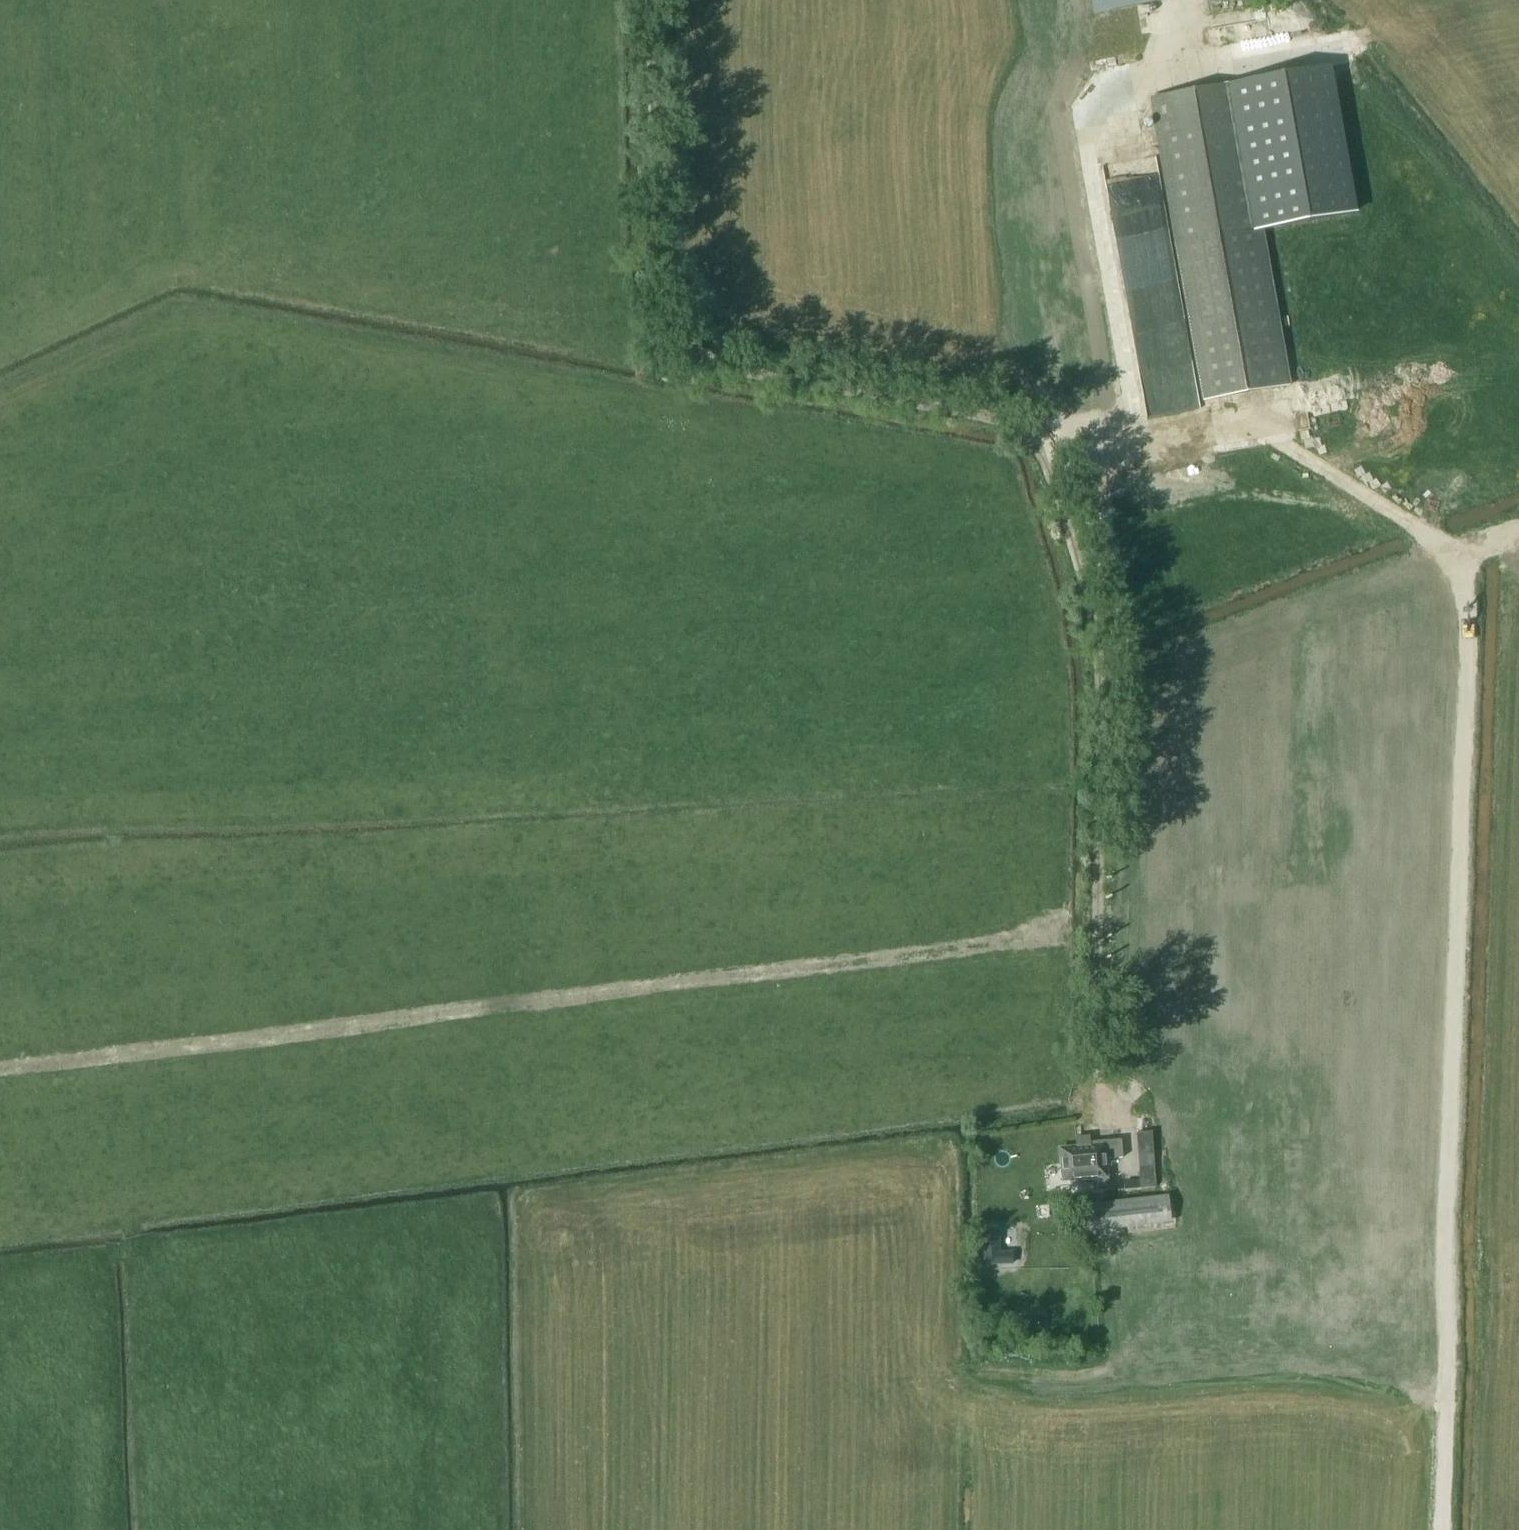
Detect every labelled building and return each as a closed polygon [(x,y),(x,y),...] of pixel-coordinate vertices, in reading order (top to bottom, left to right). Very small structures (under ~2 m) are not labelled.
[(1093,15),(1160,3),(1159,0),(1091,0),(1093,15)] [(1326,67),(1151,100),(1207,404),(1292,388),(1263,230),(1353,214),(1326,67)] [(1154,1127),(1138,1128),(1143,1184),(1155,1183),(1153,1157),(1156,1156),(1154,1127)] [(1091,1143),(1090,1136),(1075,1137),(1076,1144),(1072,1144),(1073,1148),(1061,1149),(1063,1181),(1093,1178),(1094,1186),(1107,1186),(1105,1157),(1122,1156),(1121,1138),(1101,1140),(1102,1142),(1091,1143)] [(1123,1199),(1121,1187),(1105,1189),(1107,1200),(1084,1203),(1086,1226),(1197,1214),(1195,1191),(1123,1199)]
